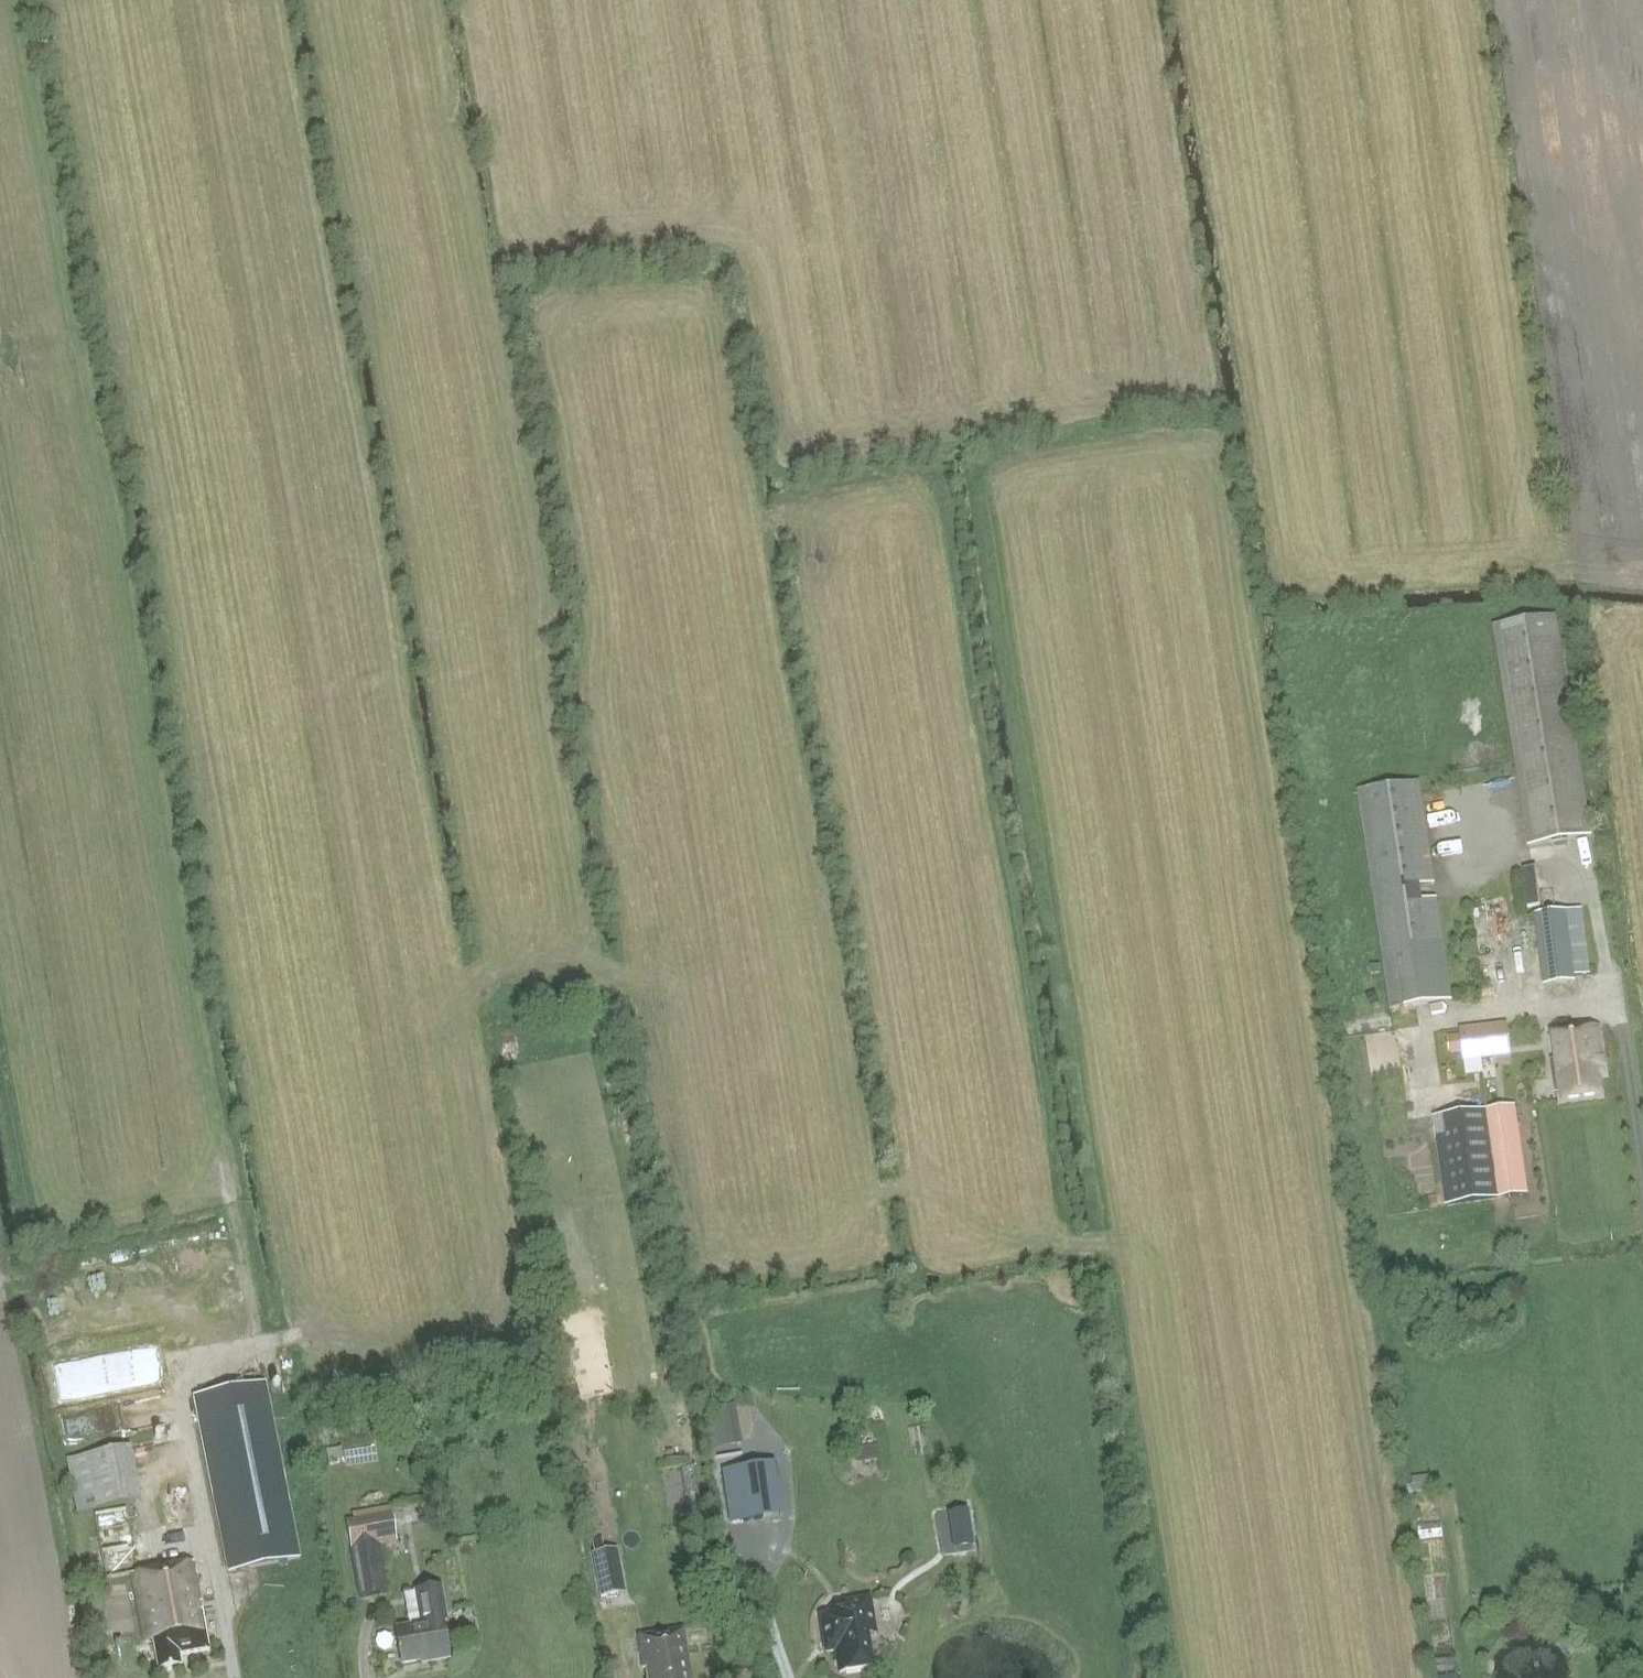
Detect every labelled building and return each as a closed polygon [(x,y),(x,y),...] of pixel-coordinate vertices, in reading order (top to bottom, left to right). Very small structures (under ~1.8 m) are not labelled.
[(1528,846),(1592,836),(1557,616),(1493,626),(1528,846)] [(1416,1004),(1451,998),(1418,782),(1360,791),(1396,1028),(1419,1024),(1416,1004)] [(1486,1004),(1521,998),(1497,832),(1462,837),(1486,1004)] [(1574,974),(1590,972),(1582,909),(1538,914),(1547,984),(1575,980),(1574,974)] [(1494,1056),(1492,1041),(1507,1039),(1505,1023),(1459,1029),(1460,1037),(1447,1039),(1449,1059),(1462,1057),(1464,1072),(1482,1070),(1481,1058),(1494,1056)] [(1600,1074),(1606,1073),(1600,1027),(1548,1034),(1555,1080),(1543,1082),(1545,1091),(1556,1090),(1557,1099),(1587,1095),(1585,1086),(1601,1084),(1600,1074)] [(1420,1207),(1526,1192),(1514,1107),(1407,1122),(1420,1207)] [(228,1571),(300,1557),(265,1382),(194,1396),(228,1571)] [(875,1456),(873,1445),(853,1448),(855,1459),(875,1456)] [(132,1447),(66,1459),(77,1514),(141,1502),(132,1447)] [(344,1463),(341,1447),(326,1450),(329,1466),(344,1463)] [(755,1463),(724,1468),(733,1520),(764,1515),(755,1463)] [(693,1468),(681,1470),(686,1496),(698,1494),(693,1468)] [(1432,1489),(1430,1475),(1412,1478),(1414,1492),(1432,1489)] [(177,1652),(209,1646),(194,1562),(138,1572),(126,1507),(95,1513),(107,1577),(133,1572),(146,1641),(153,1640),(159,1669),(180,1665),(177,1652)] [(378,1542),(396,1539),(391,1512),(346,1521),(360,1595),(387,1590),(378,1542)] [(1421,1542),(1443,1540),(1441,1524),(1419,1527),(1421,1542)] [(626,1592),(618,1548),(593,1553),(601,1597),(626,1592)] [(449,1657),(442,1620),(448,1619),(442,1586),(414,1591),(420,1623),(396,1627),(401,1662),(430,1658),(430,1660),(449,1657)] [(819,1614),(825,1654),(835,1652),(838,1674),(847,1673),(847,1674),(874,1670),(869,1637),(877,1636),(872,1597),(843,1601),(845,1610),(819,1614)] [(683,1626),(638,1635),(644,1668),(646,1667),(648,1677),(692,1677),(683,1626)]
